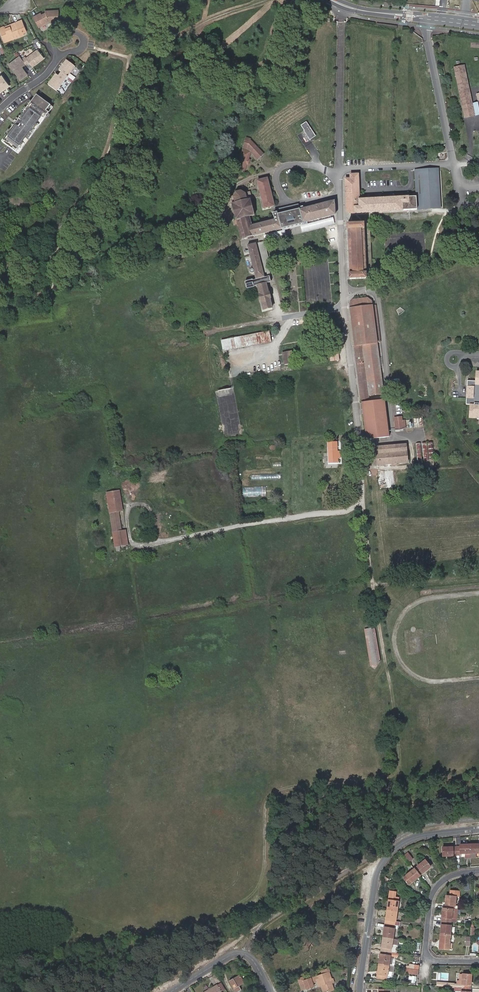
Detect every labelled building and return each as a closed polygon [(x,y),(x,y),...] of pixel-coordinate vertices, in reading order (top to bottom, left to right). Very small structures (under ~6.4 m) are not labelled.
[(42,15),(41,14),(40,13),(34,16),(38,25),(46,21),(57,21),(57,10),(44,10),(44,13),(43,14),(43,15),(42,15)] [(10,25),(5,27),(0,29),(0,30),(4,39),(14,35),(15,38),(24,35),(23,33),(27,32),(25,27),(22,28),(19,22),(15,23),(16,25),(11,27),(10,25)] [(32,67),(44,58),(37,50),(26,58),(25,57),(22,60),(25,64),(26,64),(29,62),(32,67)] [(25,64),(22,60),(19,56),(12,62),(16,67),(12,70),(20,80),(27,75),(21,67),(25,64)] [(67,77),(75,67),(66,60),(59,70),(62,73),(67,76),(67,77)] [(478,103),(473,104),(465,64),(463,65),(471,105),(463,107),(465,117),(474,115),(476,114),(478,114),(478,103)] [(471,105),(463,65),(454,67),(463,107),(471,105)] [(56,91),(67,76),(62,73),(58,77),(57,76),(55,78),(54,77),(48,85),(52,88),(56,91)] [(1,75),(0,77),(0,92),(4,89),(4,88),(5,87),(6,88),(9,86),(1,75)] [(18,154),(52,107),(36,95),(18,119),(19,120),(15,124),(2,142),(18,154)] [(301,126),(305,123),(313,136),(309,139),(310,140),(315,137),(305,122),(300,126),(301,126)] [(313,136),(305,123),(301,126),(303,131),(308,137),(307,137),(309,140),(310,140),(309,139),(313,136)] [(251,141),(251,140),(245,138),(242,147),(243,147),(236,171),(244,173),(246,165),(248,160),(250,152),(258,160),(263,154),(251,141)] [(438,209),(435,169),(415,171),(415,176),(421,175),(422,194),(417,194),(418,197),(416,197),(359,200),(358,175),(350,175),(350,179),(345,179),(346,206),(346,211),(350,215),(355,214),(438,209)] [(264,210),(274,207),(271,197),(272,197),(271,190),(270,191),(267,179),(257,182),(260,193),(260,195),(264,210)] [(257,215),(252,197),(249,198),(248,193),(244,194),(243,192),(236,194),(232,195),(227,197),(229,204),(231,204),(235,221),(236,220),(237,224),(241,240),(247,238),(253,237),(250,226),(255,225),(252,216),(257,215)] [(278,218),(255,225),(250,226),(253,237),(335,214),(332,202),(299,211),(297,205),(290,207),(289,206),(287,206),(288,208),(286,208),(286,207),(284,207),(284,209),(276,211),(278,218)] [(253,240),(336,217),(335,214),(253,237),(253,238),(253,240)] [(366,279),(364,224),(347,225),(347,230),(348,230),(350,274),(349,274),(349,280),(366,279)] [(369,224),(364,224),(366,279),(372,278),(369,224)] [(412,250),(425,250),(425,237),(412,237),(412,250)] [(272,272),(264,242),(258,244),(265,273),(272,272)] [(268,293),(266,284),(271,283),(269,277),(264,278),(256,244),(247,246),(248,250),(249,253),(253,270),(251,269),(251,270),(250,271),(249,272),(250,273),(251,273),(252,273),(254,272),(255,280),(252,281),(252,280),(245,282),(246,289),(254,287),(257,286),(259,295),(258,295),(260,302),(261,301),(263,311),(272,309),(269,299),(270,299),(268,293)] [(168,258),(184,254),(182,249),(167,253),(168,258)] [(377,343),(374,320),(377,320),(375,306),(372,306),(369,306),(368,302),(369,299),(367,298),(351,301),(351,302),(353,304),(353,308),(350,308),(358,375),(359,385),(361,401),(369,400),(368,396),(383,394),(377,343)] [(221,342),(223,351),(271,342),(269,332),(221,342)] [(336,340),(332,340),(328,341),(331,361),(339,360),(336,340)] [(291,352),(282,353),(284,365),(293,364),(291,352)] [(467,379),(467,386),(475,387),(474,398),(466,398),(466,404),(470,404),(478,405),(478,385),(475,385),(475,380),(467,379)] [(475,387),(467,386),(466,398),(474,398),(475,387)] [(366,440),(388,437),(384,400),(362,403),(366,440)] [(470,404),(469,418),(478,419),(478,405),(470,404)] [(337,454),(337,452),(336,442),(328,443),(329,463),(338,463),(337,458),(340,458),(340,454),(337,454)] [(407,462),(407,458),(406,450),(406,445),(375,447),(377,466),(407,462)] [(244,496),(267,496),(267,486),(244,486),(244,496)] [(107,493),(115,547),(116,547),(127,545),(128,545),(125,531),(121,532),(118,512),(122,511),(119,491),(107,493)] [(377,666),(371,629),(365,629),(372,667),(377,666)] [(457,847),(457,856),(460,856),(461,854),(466,854),(466,859),(471,859),(471,854),(470,844),(460,845),(460,847),(457,847)] [(471,854),(478,854),(478,844),(470,844),(471,854)] [(443,857),(457,856),(457,847),(449,847),(445,849),(443,850),(443,857)] [(404,856),(409,863),(413,859),(408,853),(404,856)] [(414,869),(420,876),(431,867),(425,860),(414,869)] [(409,885),(420,876),(414,869),(403,878),(409,885)] [(389,896),(387,910),(397,911),(399,898),(395,897),(396,892),(390,891),(389,896)] [(452,909),(455,909),(456,896),(459,896),(459,892),(450,891),(450,896),(446,895),(445,909),(452,909)] [(445,909),(443,908),(442,922),(451,922),(451,919),(456,919),(457,909),(455,909),(452,909),(445,909)] [(397,911),(387,910),(385,924),(395,926),(400,926),(401,922),(396,922),(397,911)] [(451,922),(442,922),(441,934),(450,935),(451,922)] [(395,926),(385,924),(383,937),(393,939),(393,938),(395,926)] [(450,935),(441,934),(440,949),(451,950),(452,944),(450,944),(450,935)] [(393,939),(383,937),(381,951),(391,953),(392,945),(398,946),(399,940),(393,939)] [(391,953),(381,951),(379,964),(389,966),(390,956),(397,957),(397,953),(391,953)] [(389,966),(379,964),(377,978),(387,980),(388,972),(393,973),(394,967),(389,966)] [(321,985),(324,991),(326,991),(333,990),(331,983),(333,982),(332,979),(331,979),(328,972),(329,971),(328,968),(321,971),(322,974),(313,978),(315,982),(317,981),(318,985),(321,984),(321,985)] [(461,988),(470,989),(471,975),(463,974),(460,974),(460,981),(458,981),(457,984),(454,984),(454,988),(461,988)] [(229,981),(236,991),(237,991),(241,989),(239,986),(244,983),(239,975),(229,981)] [(225,989),(222,983),(217,985),(221,991),(225,989)]
